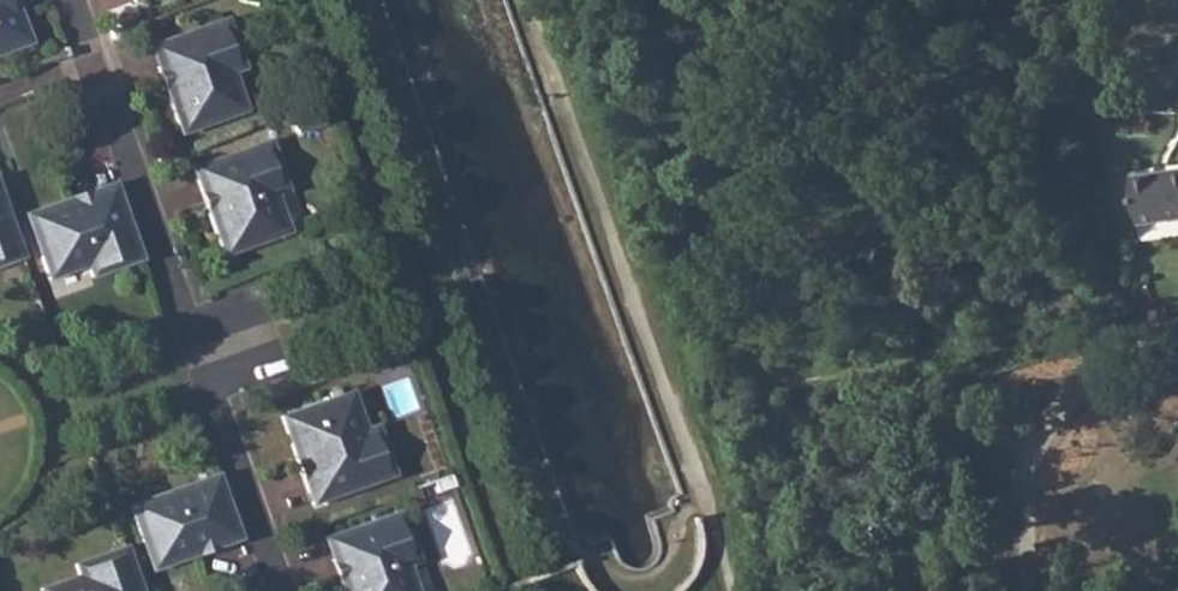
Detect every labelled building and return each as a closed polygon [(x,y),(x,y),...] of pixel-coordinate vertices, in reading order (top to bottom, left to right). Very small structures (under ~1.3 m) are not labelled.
[(5,0),(0,0),(0,53),(29,42),(18,13),(11,15),(5,0)] [(11,15),(18,13),(13,0),(5,0),(11,15)] [(167,67),(173,84),(169,85),(186,131),(237,113),(223,75),(230,73),(241,69),(224,19),(155,43),(163,68),(167,67)] [(148,46),(179,134),(186,131),(169,85),(173,84),(167,67),(163,68),(155,43),(148,46)] [(243,111),(230,73),(223,75),(237,113),(243,111)] [(210,188),(216,206),(213,207),(229,253),(280,235),(266,197),(273,195),(285,190),(267,141),(198,165),(207,189),(210,188)] [(191,167),(222,255),(229,253),(213,207),(216,206),(210,188),(207,189),(198,165),(191,167)] [(1134,174),(1142,220),(1177,214),(1177,167),(1134,174)] [(112,183),(24,214),(27,221),(73,204),(74,208),(92,202),(90,198),(115,190),(112,183)] [(45,271),(83,258),(85,265),(89,276),(139,259),(115,190),(90,198),(92,202),(74,208),(73,204),(27,221),(45,271)] [(287,232),(273,195),(266,197),(280,235),(287,232)] [(21,257),(0,198),(0,264),(21,257)] [(47,278),(85,265),(83,258),(45,271),(47,278)] [(343,394),(356,432),(363,429),(349,391),(343,394)] [(317,501),(392,475),(374,426),(363,429),(356,432),(343,394),(286,414),(302,460),(306,458),(312,476),(309,477),(317,501)] [(312,476),(306,458),(302,460),(286,414),(280,416),(310,504),(317,501),(309,477),(312,476)] [(148,563),(194,547),(193,543),(210,537),(211,540),(236,532),(209,457),(163,474),(165,480),(124,495),(148,563)] [(124,495),(165,480),(163,474),(122,488),(124,495)] [(447,475),(430,481),(434,492),(451,486),(447,475)] [(430,481),(413,487),(417,498),(434,492),(430,481)] [(329,536),(338,560),(341,559),(348,576),(344,577),(349,590),(406,590),(398,567),(405,565),(416,561),(398,511),(329,536)] [(210,537),(193,543),(194,547),(148,563),(151,570),(238,538),(236,532),(211,540),(210,537)] [(341,590),(349,590),(344,577),(348,576),(341,559),(338,560),(329,536),(322,538),(341,590)] [(123,547),(74,564),(78,575),(80,582),(56,590),(139,590),(123,547)] [(405,565),(398,567),(406,590),(414,590),(405,565)] [(40,589),(40,590),(56,590),(80,582),(78,575),(40,589)]
